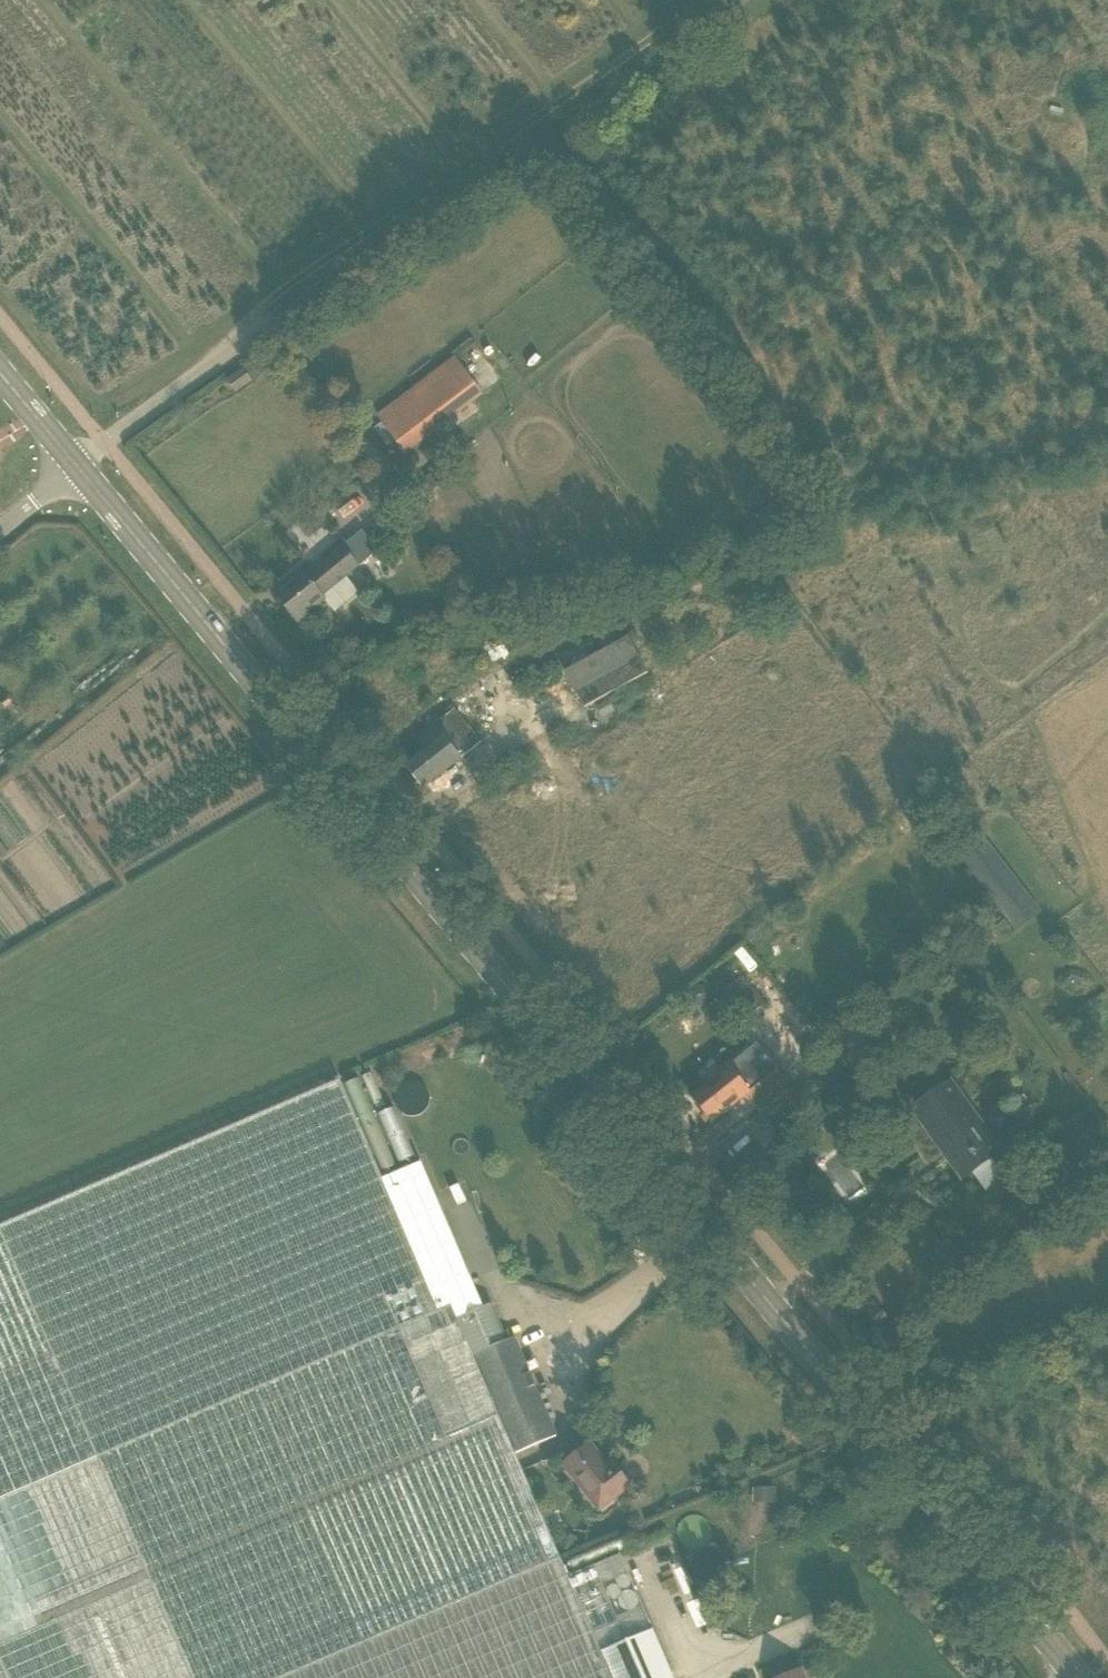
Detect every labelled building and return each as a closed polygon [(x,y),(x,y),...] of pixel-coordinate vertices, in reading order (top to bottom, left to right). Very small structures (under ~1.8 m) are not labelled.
[(470,401),(445,367),(379,416),(404,451),(470,401)] [(252,379),(245,370),(229,381),(235,391),(252,379)] [(433,490),(444,482),(435,470),(424,478),(433,490)] [(309,610),(311,612),(344,585),(341,582),(360,567),(359,565),(378,550),(363,530),(307,575),(304,571),(288,584),(290,586),(277,596),(296,620),(309,610)] [(528,639),(542,634),(538,623),(524,627),(528,639)] [(611,645),(553,678),(560,691),(572,684),(585,707),(647,672),(638,655),(622,664),(611,645)] [(596,706),(602,717),(614,711),(608,699),(596,706)] [(446,715),(419,736),(427,746),(404,764),(423,788),(461,758),(462,758),(480,743),(454,710),(447,716),(446,715)] [(745,1018),(761,1006),(766,1002),(744,975),(737,981),(731,973),(718,984),(745,1018)] [(711,992),(705,986),(696,985),(690,991),(689,1000),(695,1006),(704,1007),(710,1001),(711,992)] [(758,1108),(789,1083),(775,1068),(762,1079),(754,1070),(763,1062),(751,1047),(728,1065),(729,1066),(691,1096),(712,1123),(747,1095),(758,1108)] [(601,1651),(653,1629),(621,1554),(568,1576),(515,1453),(457,1318),(486,1306),(421,1157),(381,1175),(340,1080),(0,1226),(0,1677),(612,1677),(601,1651)] [(1002,1151),(951,1080),(911,1109),(962,1180),(972,1172),(986,1192),(999,1176),(992,1158),(1002,1151)] [(394,1107),(361,1120),(381,1168),(414,1155),(394,1107)] [(874,1298),(863,1308),(878,1325),(889,1316),(874,1298)] [(515,1453),(557,1435),(515,1338),(506,1342),(490,1304),(486,1306),(457,1318),(515,1453)] [(608,1464),(590,1442),(561,1465),(598,1512),(632,1485),(612,1460),(608,1464)] [(557,1547),(573,1552),(578,1538),(562,1532),(557,1547)] [(653,1629),(601,1651),(612,1677),(674,1677),(653,1629)] [(780,1677),(805,1677),(802,1669),(780,1677)]
